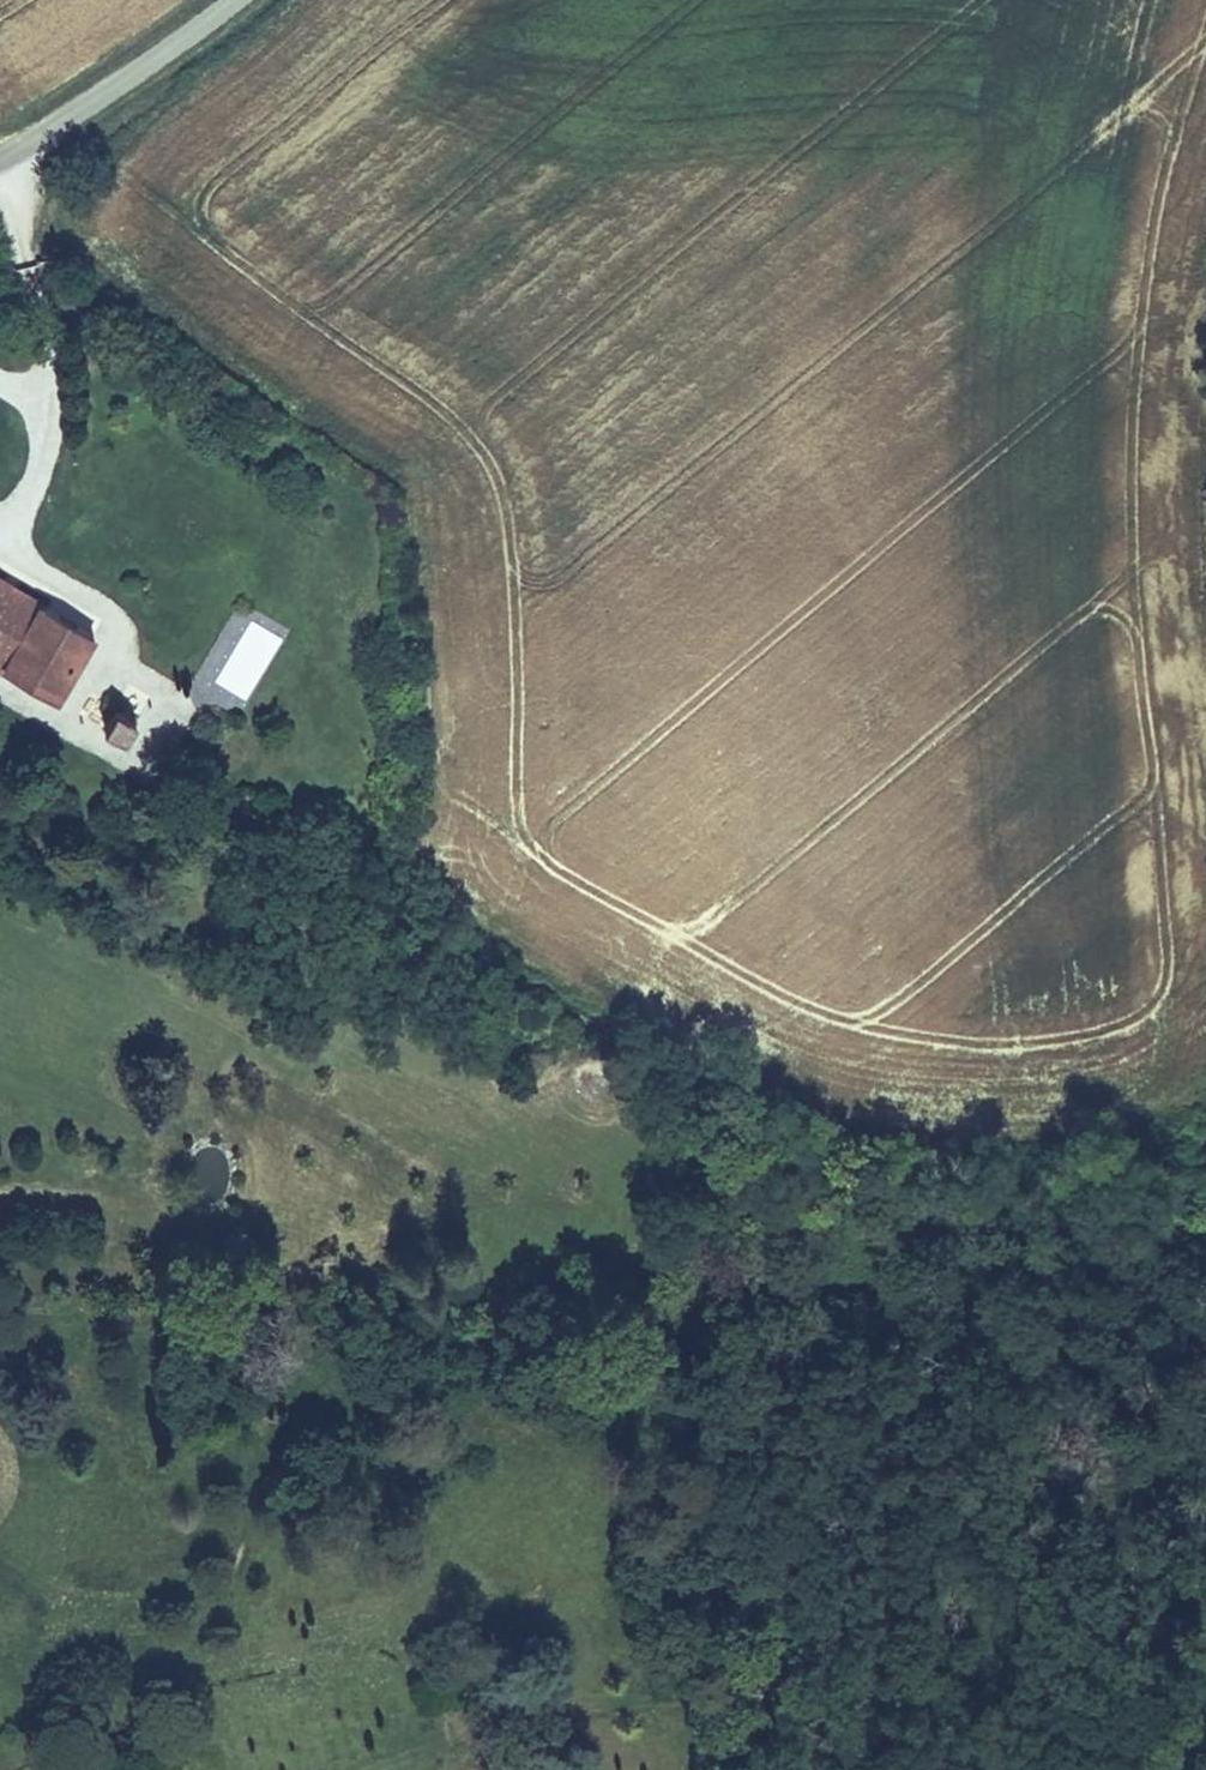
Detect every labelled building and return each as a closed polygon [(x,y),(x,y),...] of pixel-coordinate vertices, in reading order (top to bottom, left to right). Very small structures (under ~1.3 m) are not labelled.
[(57,696),(93,634),(0,578),(0,662),(57,696)] [(135,711),(116,700),(103,721),(122,732),(135,711)]
